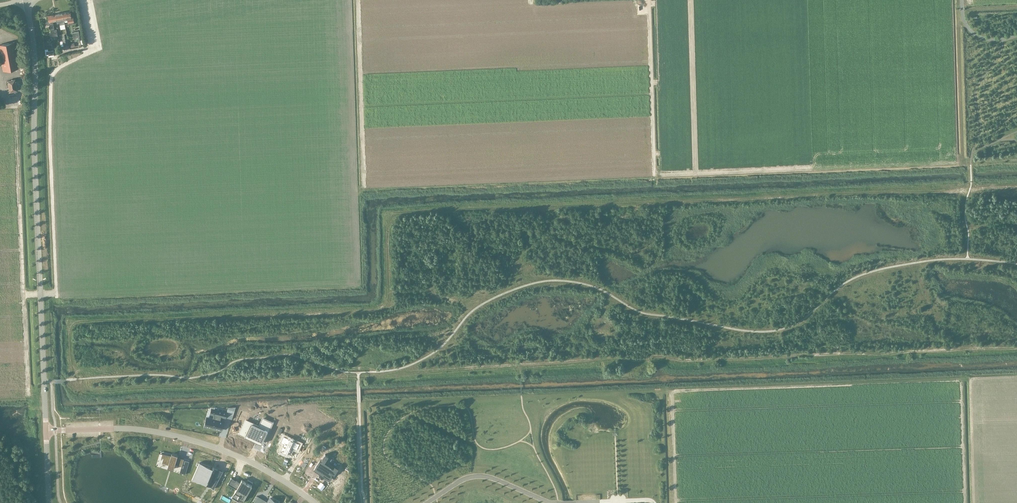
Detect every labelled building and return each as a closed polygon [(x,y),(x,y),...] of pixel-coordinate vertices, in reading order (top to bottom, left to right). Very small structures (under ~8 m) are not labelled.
[(63,13),(64,21),(68,20),(68,24),(74,23),(72,14),(71,14),(70,11),(63,13)] [(64,21),(63,13),(55,14),(57,20),(57,23),(60,23),(60,25),(65,24),(64,21)] [(53,21),(57,20),(55,14),(48,16),(49,20),(47,21),(47,25),(50,25),(52,37),(58,36),(57,29),(55,30),(53,21)] [(20,68),(15,42),(0,45),(0,53),(3,71),(20,68)] [(9,92),(18,91),(16,79),(7,80),(9,92)] [(208,417),(206,427),(220,430),(222,421),(220,420),(221,417),(225,417),(227,412),(214,409),(214,411),(214,412),(213,414),(213,415),(214,415),(213,419),(208,417)] [(273,423),(263,418),(258,428),(251,425),(252,423),(246,420),(243,427),(243,428),(240,434),(244,436),(244,435),(257,441),(259,437),(265,440),(273,423)] [(297,450),(300,444),(283,436),(281,442),(284,444),(281,451),(281,450),(282,451),(289,454),(292,447),(297,450)] [(162,454),(161,457),(163,458),(162,463),(168,465),(167,467),(173,469),(175,464),(182,466),(184,459),(177,457),(178,455),(172,454),(171,455),(162,453),(162,454)] [(322,476),(328,480),(332,473),(333,474),(337,469),(334,467),(333,468),(328,465),(332,459),(325,454),(315,469),(320,472),(319,474),(319,475),(321,472),(323,474),(322,476)] [(213,488),(214,489),(220,477),(214,474),(216,469),(217,469),(218,469),(213,467),(212,468),(210,467),(199,462),(192,480),(199,482),(201,477),(208,480),(207,481),(215,485),(213,488)] [(236,481),(233,487),(236,489),(235,492),(239,495),(238,498),(243,501),(252,486),(242,480),(240,483),(236,481)] [(606,494),(617,492),(616,486),(605,488),(606,494)]
